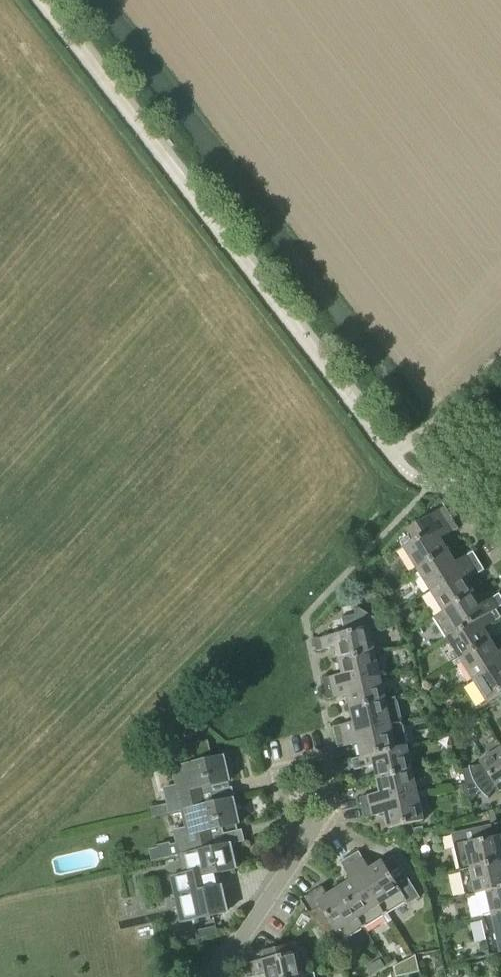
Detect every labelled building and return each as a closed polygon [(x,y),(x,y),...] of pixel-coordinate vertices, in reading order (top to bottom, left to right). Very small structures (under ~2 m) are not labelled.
[(407,531),(414,542),(403,549),(417,570),(448,551),(441,539),(458,528),(445,507),(407,531)] [(430,592),(479,562),(473,552),(456,563),(448,551),(417,570),(430,592)] [(479,562),(430,592),(443,612),(443,613),(474,594),(467,581),(484,571),(479,562)] [(496,610),(500,607),(500,598),(499,595),(482,606),(474,594),(443,613),(443,612),(434,618),(446,639),(456,633),(457,634),(495,609),(496,610)] [(457,634),(456,633),(446,639),(460,661),(491,641),(484,629),(500,619),(496,610),(495,609),(457,634)] [(314,640),(316,652),(336,648),(339,661),(375,653),(369,629),(376,628),(373,618),(360,610),(354,610),(355,616),(341,619),(345,633),(314,640)] [(500,664),(500,652),(499,653),(491,641),(460,661),(473,682),(500,664)] [(322,679),(324,690),(380,677),(375,653),(339,661),(342,675),(322,679)] [(473,682),(487,704),(500,695),(500,664),(473,682)] [(347,696),(350,709),(386,702),(385,701),(380,677),(324,690),(327,700),(347,696)] [(401,723),(396,698),(385,701),(386,702),(350,709),(353,723),(333,728),(335,738),(401,723)] [(358,744),(361,758),(407,748),(401,723),(335,738),(338,748),(358,744)] [(185,810),(206,805),(202,789),(227,784),(221,758),(211,760),(207,743),(181,749),(184,766),(175,767),(179,786),(165,789),(168,804),(151,808),(153,817),(185,810)] [(374,766),(377,780),(412,772),(407,748),(361,758),(352,760),(354,770),(374,766)] [(480,762),(483,766),(471,767),(470,767),(470,770),(471,774),(472,778),(474,781),(475,784),(477,787),(478,789),(482,794),(484,796),(487,798),(489,799),(490,798),(489,798),(496,789),(499,793),(500,792),(500,749),(480,762)] [(360,798),(362,808),(418,796),(412,772),(377,780),(380,793),(360,798)] [(418,796),(362,808),(365,819),(385,814),(388,829),(423,821),(418,796)] [(206,805),(185,810),(189,828),(175,831),(177,845),(171,846),(171,843),(158,846),(158,849),(150,850),(152,862),(182,855),(215,848),(212,831),(237,826),(231,800),(206,805)] [(500,863),(500,823),(452,834),(460,872),(500,863)] [(229,845),(215,848),(182,855),(186,874),(172,877),(182,923),(225,913),(219,886),(218,886),(215,875),(234,871),(229,845)] [(358,852),(349,858),(385,915),(405,903),(407,906),(419,898),(394,857),(383,864),(382,862),(369,870),(358,852)] [(363,928),(385,915),(349,858),(340,864),(351,881),(338,889),(363,928)] [(460,872),(466,897),(476,895),(476,893),(500,888),(500,863),(460,872)] [(363,928),(338,889),(327,896),(321,888),(301,901),(331,948),(363,928)] [(476,893),(476,895),(481,918),(500,914),(500,888),(476,893)] [(481,918),(490,955),(500,953),(500,914),(481,918)] [(216,928),(209,929),(211,937),(218,936),(216,928)] [(267,976),(304,976),(298,952),(293,954),(291,946),(261,953),(262,960),(243,965),(245,976),(266,972),(267,976)] [(367,968),(372,976),(385,967),(381,960),(367,968)]
